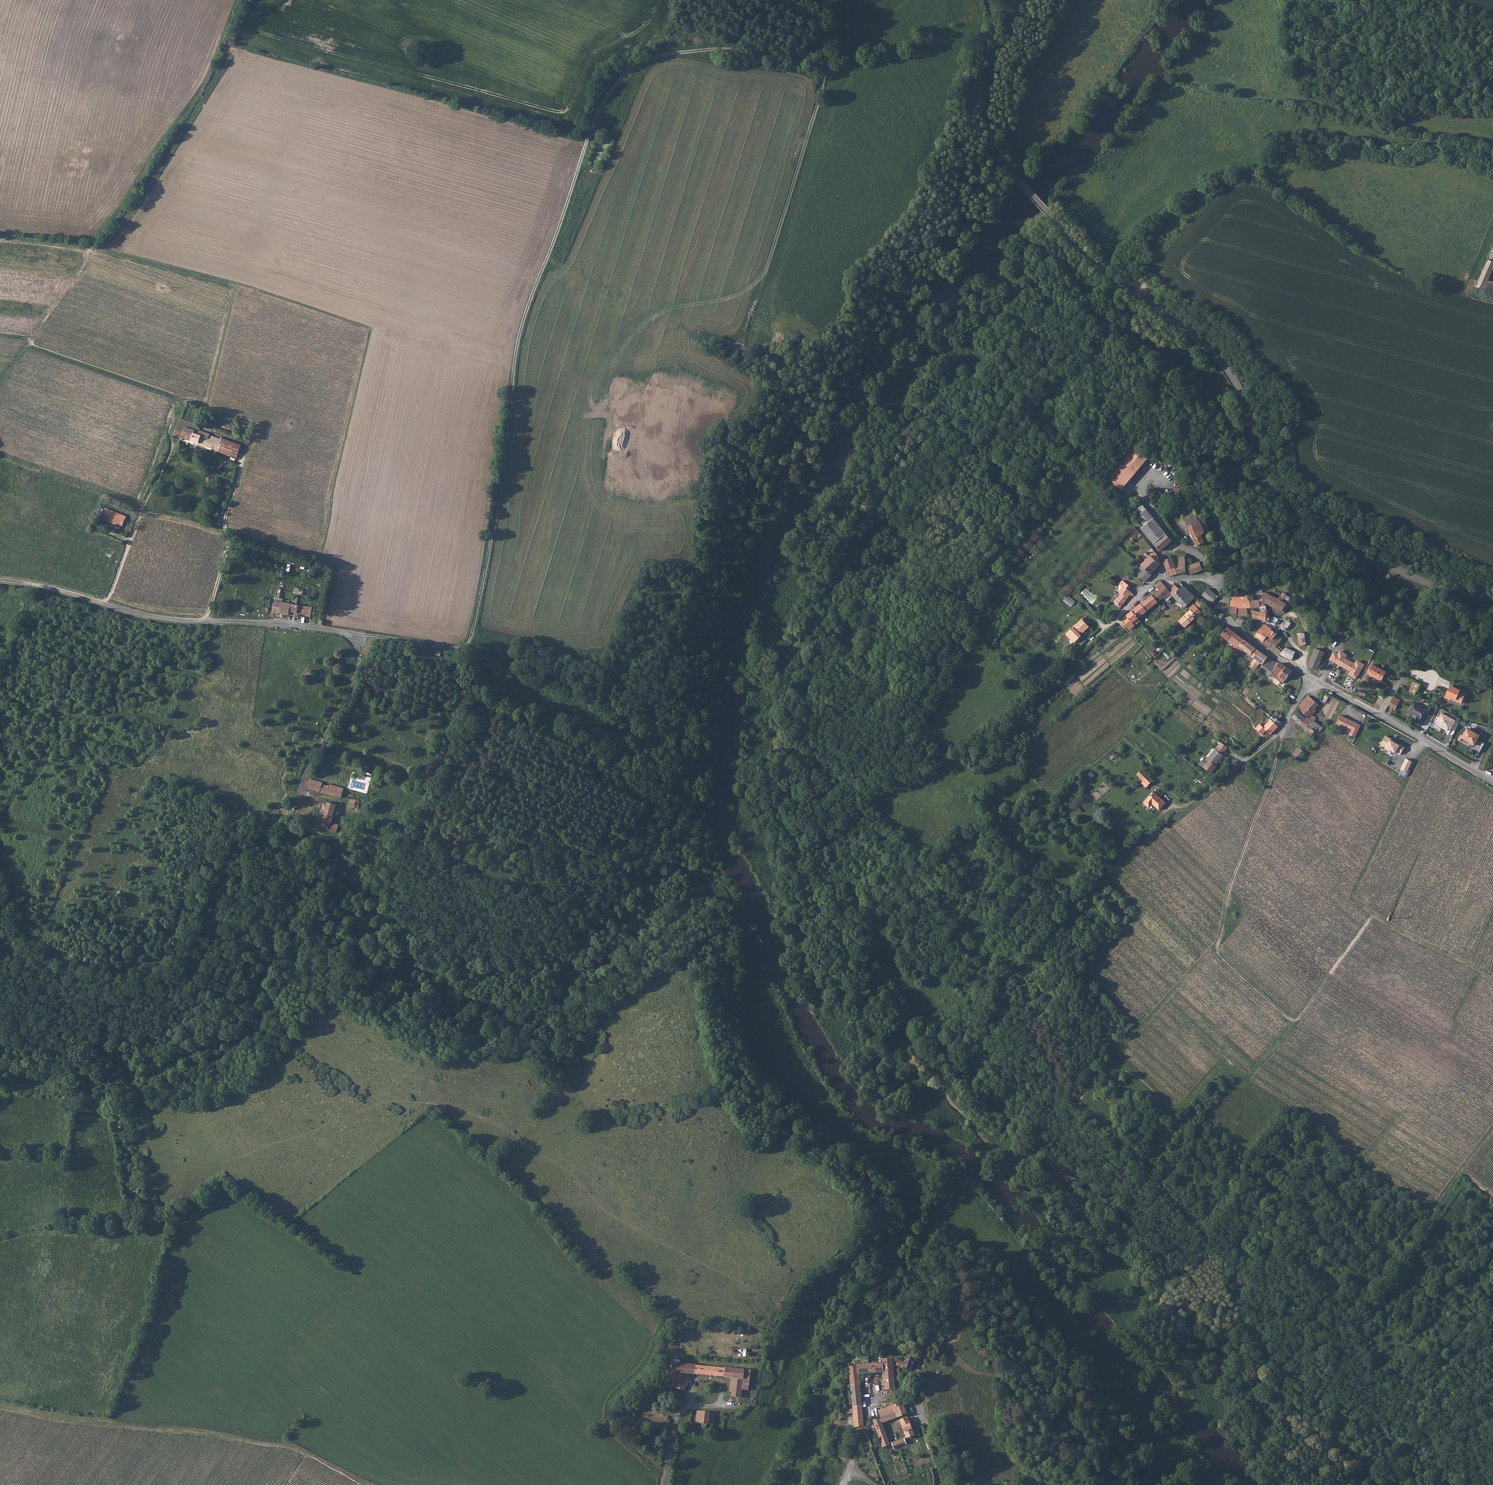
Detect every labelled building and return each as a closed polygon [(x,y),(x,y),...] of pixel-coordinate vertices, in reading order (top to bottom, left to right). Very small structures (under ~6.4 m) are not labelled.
[(1476,287),(1492,291),(1492,282),(1488,280),(1492,269),(1492,248),(1476,287)] [(207,429),(197,426),(197,424),(195,423),(195,421),(179,416),(173,433),(217,447),(221,435),(207,431),(207,429)] [(221,434),(221,435),(217,447),(217,448),(234,453),(239,440),(221,434)] [(1131,448),(1105,480),(1119,491),(1144,459),(1131,448)] [(1155,544),(1161,550),(1167,545),(1173,540),(1142,503),(1136,508),(1141,513),(1137,516),(1145,525),(1142,528),(1155,544)] [(118,521),(125,523),(128,515),(108,507),(105,517),(109,518),(109,519),(118,522),(118,521)] [(1190,515),(1194,524),(1198,522),(1197,520),(1199,520),(1196,512),(1190,515)] [(1188,526),(1194,524),(1190,515),(1189,515),(1184,517),(1188,526)] [(1198,522),(1194,524),(1188,526),(1184,517),(1179,523),(1186,531),(1189,529),(1194,540),(1202,536),(1201,534),(1199,529),(1203,527),(1201,522),(1200,521),(1199,520),(1197,520),(1198,522)] [(1142,535),(1140,532),(1137,529),(1134,526),(1129,531),(1134,535),(1135,534),(1137,535),(1139,537),(1142,535)] [(1204,542),(1202,536),(1194,540),(1196,545),(1204,542)] [(1160,556),(1155,551),(1141,565),(1150,574),(1150,573),(1160,564),(1159,564),(1160,562),(1160,556)] [(1176,565),(1177,573),(1186,571),(1186,563),(1186,556),(1173,558),(1176,565)] [(1169,575),(1177,573),(1176,565),(1173,558),(1173,557),(1168,558),(1164,559),(1169,575)] [(1203,569),(1200,561),(1188,566),(1190,570),(1191,574),(1203,569)] [(1141,565),(1135,572),(1138,575),(1136,577),(1139,579),(1141,577),(1143,579),(1145,581),(1152,575),(1150,573),(1150,574),(1141,565)] [(1124,585),(1131,591),(1133,588),(1123,580),(1116,589),(1119,591),(1124,585)] [(1159,589),(1153,594),(1158,601),(1170,592),(1170,591),(1166,586),(1162,581),(1161,580),(1154,585),(1159,589)] [(1172,589),(1176,585),(1171,581),(1166,586),(1170,591),(1170,592),(1172,594),(1175,592),(1172,589)] [(1183,584),(1180,587),(1176,585),(1172,589),(1175,592),(1172,594),(1185,607),(1196,597),(1183,584)] [(1134,593),(1131,591),(1124,585),(1119,591),(1121,593),(1128,597),(1130,594),(1133,596),(1134,593)] [(1218,596),(1208,588),(1202,595),(1212,603),(1218,596)] [(1256,589),(1258,598),(1260,598),(1261,606),(1265,606),(1265,604),(1264,604),(1263,592),(1263,588),(1256,589)] [(1250,600),(1258,598),(1256,589),(1247,591),(1249,601),(1250,600)] [(1248,608),(1251,607),(1250,600),(1249,601),(1247,591),(1232,595),(1233,600),(1242,601),(1244,607),(1244,608),(1248,607),(1248,608)] [(1265,604),(1269,604),(1273,595),(1266,592),(1263,592),(1264,604),(1265,604)] [(1115,602),(1121,607),(1128,597),(1121,593),(1115,602)] [(1153,594),(1147,598),(1153,606),(1158,601),(1153,594)] [(1065,595),(1062,600),(1072,605),(1075,601),(1065,595)] [(1287,603),(1276,597),(1272,605),(1282,611),(1285,607),(1287,608),(1290,604),(1287,603)] [(271,598),(267,610),(284,614),(285,611),(308,617),(309,614),(313,616),(315,610),(271,598)] [(1147,610),(1153,606),(1147,598),(1141,602),(1147,610)] [(1260,598),(1258,598),(1250,600),(1251,607),(1251,608),(1254,607),(1257,607),(1261,606),(1260,598)] [(1198,599),(1193,604),(1202,612),(1207,607),(1198,599)] [(1141,602),(1132,610),(1138,618),(1147,610),(1141,602)] [(1179,621),(1185,627),(1192,621),(1200,614),(1202,612),(1193,604),(1189,608),(1191,609),(1184,615),(1179,621)] [(1237,614),(1237,615),(1244,616),(1243,607),(1231,606),(1230,613),(1237,614)] [(1132,622),(1138,618),(1132,610),(1122,619),(1131,629),(1135,625),(1132,622)] [(1224,614),(1218,610),(1215,615),(1221,619),(1224,614)] [(1068,636),(1074,642),(1077,639),(1080,642),(1084,638),(1081,635),(1083,633),(1085,634),(1091,628),(1087,624),(1083,621),(1077,627),(1068,636)] [(1267,635),(1270,637),(1274,631),(1271,629),(1272,628),(1265,623),(1255,636),(1263,641),(1267,635)] [(1222,634),(1229,639),(1234,631),(1228,627),(1222,633),(1222,634)] [(1235,650),(1231,656),(1236,659),(1236,658),(1238,656),(1243,649),(1239,646),(1244,639),(1234,631),(1229,639),(1227,641),(1229,643),(1228,645),(1235,650)] [(1306,645),(1305,632),(1298,633),(1300,645),(1306,645)] [(1273,639),(1270,637),(1265,644),(1272,649),(1273,650),(1280,642),(1281,641),(1283,639),(1277,634),(1273,639)] [(1243,649),(1246,651),(1251,655),(1256,648),(1244,639),(1239,646),(1243,649)] [(1287,645),(1285,644),(1281,641),(1280,642),(1273,650),(1278,654),(1280,655),(1282,653),(1281,652),(1285,647),(1286,647),(1287,645)] [(1292,659),(1294,655),(1289,653),(1291,649),(1286,647),(1285,647),(1281,652),(1282,653),(1284,656),(1292,659)] [(1317,669),(1325,652),(1315,648),(1308,666),(1317,669)] [(1256,659),(1258,660),(1260,658),(1264,654),(1264,653),(1258,649),(1252,657),(1256,659)] [(1332,651),(1327,659),(1349,672),(1347,675),(1355,680),(1364,665),(1356,660),(1353,664),(1344,659),(1346,655),(1338,650),(1336,653),(1332,651)] [(1265,661),(1259,668),(1270,676),(1272,673),(1275,668),(1272,667),(1275,662),(1268,657),(1265,661)] [(1263,659),(1260,658),(1258,660),(1256,659),(1253,664),(1257,666),(1263,659)] [(1265,661),(1264,660),(1263,659),(1257,666),(1259,668),(1265,661)] [(1276,661),(1275,662),(1272,667),(1275,668),(1272,673),(1276,677),(1278,674),(1285,680),(1292,670),(1280,662),(1279,663),(1276,661)] [(1381,679),(1386,671),(1372,664),(1367,673),(1372,676),(1373,675),(1381,679)] [(1283,683),(1285,680),(1278,674),(1276,677),(1272,673),(1270,676),(1275,679),(1276,677),(1283,683)] [(1465,696),(1465,695),(1466,692),(1450,685),(1445,697),(1450,699),(1451,697),(1455,699),(1455,700),(1461,703),(1462,702),(1463,702),(1463,701),(1464,700),(1465,699),(1466,698),(1466,697),(1465,696)] [(1310,714),(1314,709),(1319,704),(1309,695),(1299,706),(1302,708),(1301,710),(1304,713),(1307,717),(1300,725),(1305,729),(1312,721),(1314,721),(1316,719),(1312,716),(1310,714)] [(1394,696),(1389,704),(1395,708),(1400,700),(1394,696)] [(1426,710),(1418,705),(1413,713),(1419,717),(1416,721),(1422,724),(1424,720),(1430,710),(1427,708),(1426,710)] [(1301,713),(1298,710),(1291,717),(1294,720),(1301,713)] [(1303,715),(1301,713),(1294,720),(1300,725),(1307,717),(1304,713),(1303,715)] [(1454,721),(1440,714),(1434,725),(1447,731),(1448,729),(1449,730),(1454,721)] [(1339,716),(1335,725),(1349,731),(1348,735),(1354,738),(1359,725),(1339,716)] [(1275,718),(1273,717),(1263,727),(1267,731),(1271,734),(1278,727),(1282,723),(1279,719),(1278,721),(1275,718)] [(1315,722),(1314,722),(1314,721),(1312,721),(1305,729),(1312,736),(1313,734),(1316,735),(1318,733),(1315,731),(1320,725),(1315,722)] [(1265,732),(1258,726),(1256,729),(1262,735),(1265,732)] [(1480,735),(1468,728),(1462,737),(1474,745),(1480,735)] [(1396,751),(1400,754),(1405,747),(1400,744),(1399,745),(1391,739),(1391,738),(1386,735),(1381,743),(1395,752),(1396,751)] [(1215,766),(1215,765),(1219,760),(1218,759),(1222,754),(1228,747),(1223,744),(1221,742),(1206,760),(1204,758),(1200,763),(1204,766),(1203,767),(1211,773),(1216,767),(1215,766)] [(1303,750),(1302,750),(1299,748),(1298,747),(1293,754),(1298,757),(1303,750)] [(1400,768),(1407,772),(1411,764),(1412,761),(1406,758),(1400,768)] [(1140,778),(1145,772),(1142,769),(1137,774),(1140,778)] [(1152,779),(1145,772),(1140,778),(1147,785),(1152,779)] [(305,789),(339,797),(341,786),(327,783),(326,785),(319,784),(319,782),(312,780),(308,780),(305,789)] [(1159,809),(1165,802),(1152,791),(1143,802),(1146,805),(1150,801),(1159,809)] [(358,801),(348,800),(347,808),(354,809),(354,807),(358,808),(359,805),(360,804),(361,803),(361,802),(360,800),(359,800),(358,801)] [(326,832),(335,835),(338,825),(330,822),(334,805),(326,803),(323,816),(324,817),(321,829),(326,830),(326,832)] [(908,1355),(905,1362),(899,1360),(897,1364),(911,1370),(916,1358),(908,1355)] [(893,1359),(883,1359),(883,1363),(858,1365),(858,1367),(849,1368),(853,1406),(855,1427),(864,1426),(860,1374),(884,1372),(885,1380),(882,1380),(882,1387),(885,1386),(886,1390),(895,1389),(893,1359)] [(743,1390),(749,1390),(750,1370),(695,1366),(695,1365),(683,1364),(671,1363),(669,1381),(675,1381),(675,1390),(684,1391),(685,1386),(688,1386),(690,1374),(695,1375),(695,1373),(725,1376),(725,1377),(731,1378),(730,1392),(733,1392),(732,1397),(742,1398),(743,1390)] [(896,1404),(879,1411),(882,1418),(899,1410),(898,1407),(896,1404)] [(881,1441),(888,1438),(882,1423),(907,1413),(904,1405),(898,1407),(899,1410),(882,1418),(874,1421),(876,1425),(878,1431),(881,1441)] [(710,1422),(714,1423),(715,1413),(697,1411),(696,1421),(700,1421),(700,1422),(700,1423),(701,1423),(701,1427),(704,1429),(705,1428),(706,1427),(707,1425),(709,1425),(710,1422)] [(901,1420),(907,1438),(915,1435),(908,1418),(901,1420)] [(872,1447),(874,1447),(869,1433),(873,1432),(874,1432),(878,1431),(876,1425),(872,1427),(867,1436),(872,1447)] [(890,1444),(888,1438),(881,1441),(882,1443),(883,1447),(890,1444)] [(907,1444),(905,1438),(892,1443),(894,1449),(907,1444)] [(1128,1450),(1125,1445),(1119,1450),(1125,1458),(1130,1454),(1127,1450),(1128,1450)]
